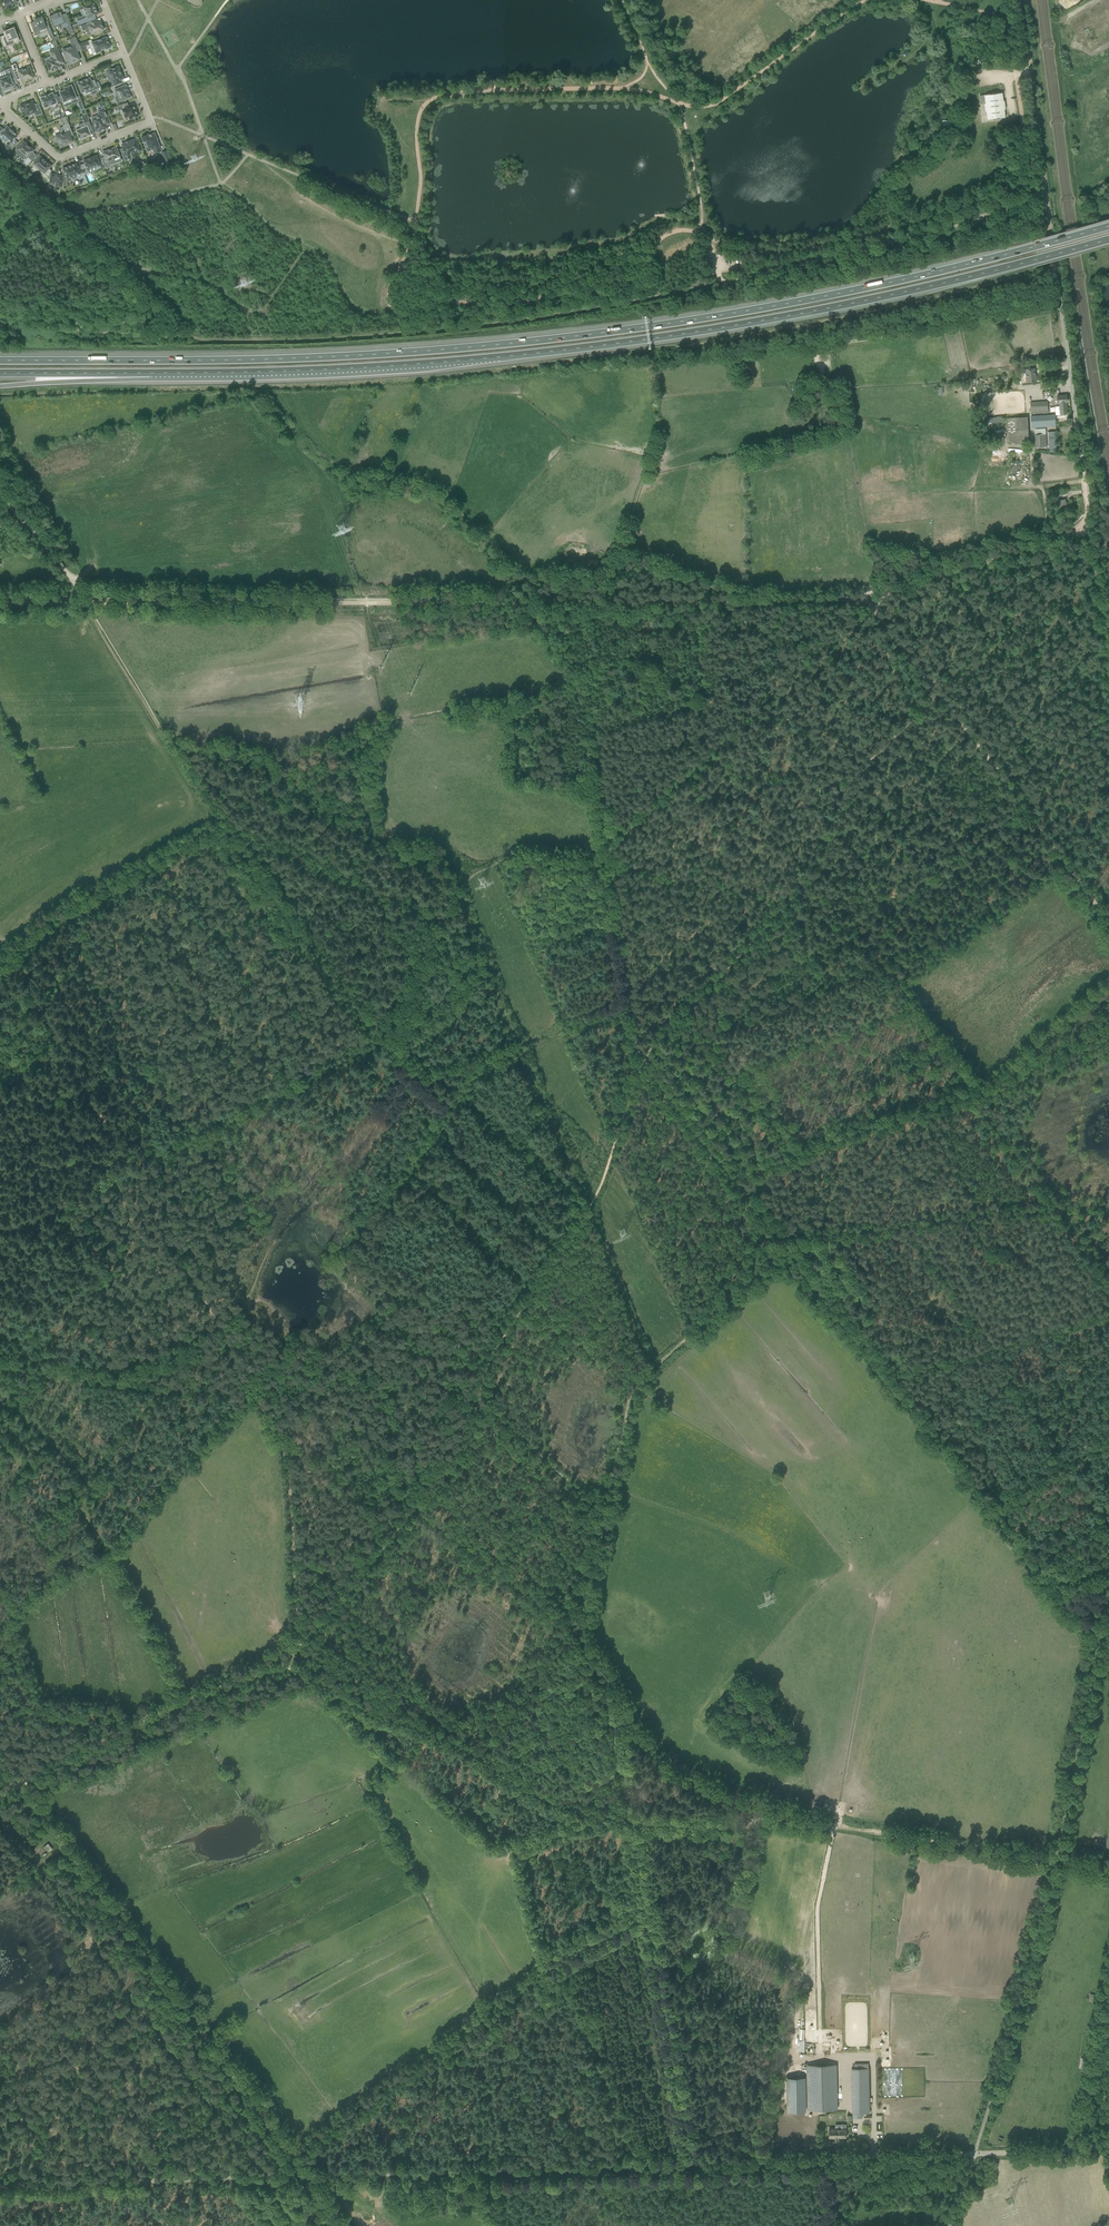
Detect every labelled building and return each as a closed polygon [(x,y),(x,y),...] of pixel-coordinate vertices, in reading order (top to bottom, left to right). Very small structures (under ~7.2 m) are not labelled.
[(94,15),(97,14),(93,4),(88,6),(88,5),(84,6),(85,7),(84,8),(86,15),(76,19),(78,25),(95,18),(94,15)] [(53,14),(54,14),(49,16),(53,25),(58,23),(59,25),(61,25),(62,29),(66,27),(69,35),(74,33),(66,13),(62,15),(61,12),(57,13),(57,12),(53,14)] [(35,21),(30,23),(35,36),(37,35),(36,33),(39,32),(40,34),(47,31),(50,39),(54,37),(47,21),(44,22),(42,16),(34,19),(35,21)] [(93,20),(80,25),(83,32),(86,30),(89,29),(91,34),(92,34),(95,33),(96,34),(100,32),(100,31),(104,30),(103,27),(104,27),(102,23),(101,24),(101,23),(100,21),(96,23),(95,19),(93,20)] [(0,37),(0,38),(4,47),(14,43),(13,39),(18,37),(14,27),(3,32),(5,35),(0,37)] [(72,46),(70,47),(63,50),(68,64),(80,59),(77,52),(81,50),(78,44),(76,37),(69,40),(72,46)] [(78,44),(81,50),(81,52),(85,50),(84,47),(89,45),(90,47),(95,49),(96,53),(101,51),(101,50),(106,48),(106,49),(111,47),(107,39),(107,40),(106,37),(92,43),(91,39),(78,44)] [(49,51),(52,58),(45,61),(50,72),(51,71),(52,72),(55,70),(60,67),(59,64),(63,63),(57,48),(49,51)] [(15,64),(11,65),(17,81),(21,79),(22,82),(34,78),(29,67),(18,71),(15,64)] [(123,79),(118,66),(108,70),(110,75),(107,77),(111,87),(121,83),(120,80),(123,79)] [(14,86),(11,78),(14,77),(11,68),(5,70),(7,74),(2,76),(2,77),(0,78),(0,83),(3,90),(4,90),(4,91),(9,89),(8,88),(14,86)] [(90,78),(77,83),(81,93),(85,91),(86,93),(90,91),(92,95),(97,93),(98,93),(99,93),(99,92),(98,88),(95,83),(94,80),(91,81),(90,78)] [(71,85),(67,87),(67,89),(60,92),(64,103),(72,100),(73,103),(78,101),(71,85)] [(126,85),(114,90),(117,97),(119,96),(121,101),(131,97),(126,85)] [(54,95),(53,93),(48,95),(48,94),(45,95),(45,96),(40,98),(44,108),(55,104),(56,105),(61,104),(57,94),(54,95)] [(988,120),(1005,118),(1004,110),(1005,109),(1004,101),(1003,101),(1002,93),(979,96),(980,104),(985,103),(986,112),(987,112),(988,120)] [(24,111),(25,114),(30,112),(31,113),(34,112),(35,116),(42,113),(38,105),(35,107),(32,101),(20,106),(22,112),(24,111)] [(130,119),(138,116),(136,111),(135,109),(133,104),(128,106),(127,102),(117,107),(119,111),(122,110),(125,117),(129,116),(130,119)] [(100,116),(97,117),(92,119),(97,132),(98,132),(98,133),(103,131),(103,130),(108,128),(107,125),(110,124),(104,108),(98,110),(100,116)] [(84,138),(89,135),(88,132),(93,130),(84,109),(80,110),(82,115),(81,116),(85,127),(76,130),(78,136),(78,138),(79,137),(79,139),(81,139),(81,140),(84,139),(84,138)] [(73,135),(68,122),(68,123),(64,124),(63,125),(65,131),(61,132),(62,134),(56,136),(56,137),(55,137),(55,138),(54,138),(54,139),(54,140),(54,141),(55,141),(55,142),(56,142),(57,142),(58,142),(60,147),(66,145),(66,143),(67,142),(68,142),(72,141),(70,136),(73,135)] [(11,143),(18,136),(14,133),(10,129),(7,126),(4,130),(3,129),(0,132),(0,133),(0,134),(4,137),(1,139),(5,143),(8,140),(11,143)] [(154,153),(157,152),(161,151),(154,133),(148,136),(148,135),(142,137),(147,152),(153,149),(154,153)] [(138,146),(137,146),(135,140),(122,145),(124,148),(120,149),(125,161),(129,160),(127,155),(130,154),(130,155),(134,154),(133,152),(135,152),(135,153),(140,151),(138,146)] [(16,149),(14,152),(22,159),(24,161),(22,163),(26,166),(33,159),(29,156),(33,152),(34,150),(30,147),(27,145),(23,141),(16,149)] [(13,148),(9,145),(2,152),(6,156),(13,148)] [(104,157),(101,158),(102,160),(103,164),(105,169),(109,167),(108,166),(115,163),(113,159),(119,156),(116,147),(103,152),(104,157)] [(170,160),(166,151),(162,153),(165,162),(170,160)] [(54,185),(56,174),(51,174),(51,171),(49,168),(51,166),(40,156),(33,164),(34,164),(33,165),(38,171),(39,169),(44,174),(44,173),(48,177),(50,177),(49,184),(54,185)] [(82,169),(85,174),(89,173),(88,170),(95,167),(96,170),(101,168),(100,165),(96,156),(92,157),(88,158),(88,159),(84,160),(85,163),(81,165),(81,166),(82,169)] [(63,175),(62,185),(67,186),(67,179),(71,177),(72,178),(72,179),(74,179),(76,178),(77,177),(77,176),(76,175),(81,173),(76,163),(63,168),(64,172),(63,173),(63,175)] [(1022,362),(1016,363),(1017,368),(1022,367),(1023,377),(1026,377),(1026,382),(1032,382),(1037,381),(1036,375),(1035,375),(1035,368),(1030,368),(1030,365),(1024,365),(1022,366),(1022,362)] [(1059,406),(1055,407),(1055,415),(1060,415),(1062,415),(1067,414),(1066,402),(1067,402),(1066,395),(1057,396),(1058,401),(1058,403),(1059,403),(1059,406)] [(1042,401),(1030,402),(1030,411),(1043,411),(1042,401)] [(1055,426),(1055,414),(1031,416),(1032,428),(1055,426)] [(987,437),(985,425),(984,423),(985,423),(1002,422),(1001,416),(980,418),(982,437),(987,437)] [(1027,417),(1006,418),(1007,443),(1014,443),(1029,445),(1027,417)] [(1047,447),(1046,434),(1034,434),(1035,448),(1047,447)] [(1066,499),(1057,500),(1059,511),(1067,510),(1066,499)] [(1105,1840),(1096,1837),(1094,1843),(1104,1845),(1105,1840)] [(854,2068),(852,2068),(853,2113),(853,2117),(862,2117),(862,2112),(870,2112),(868,2063),(854,2063),(854,2066),(854,2068)] [(837,2109),(836,2064),(807,2064),(808,2109),(837,2109)] [(789,2077),(786,2077),(787,2111),(806,2110),(805,2077),(789,2077)] [(829,2128),(829,2138),(846,2137),(846,2128),(829,2128)]
